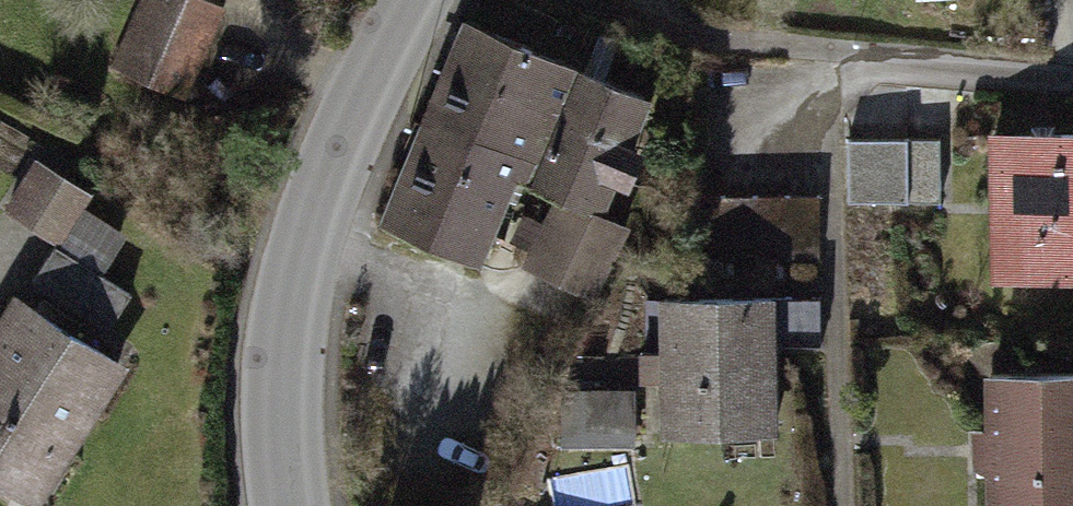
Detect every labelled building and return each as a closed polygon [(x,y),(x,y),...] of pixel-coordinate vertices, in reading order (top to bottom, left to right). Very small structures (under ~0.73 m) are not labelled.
[(211,0),(147,0),(119,65),(183,93),(221,4),(211,0)] [(566,76),(460,29),(370,229),(476,276),(566,76)] [(646,110),(576,81),(526,196),(549,206),(521,270),(603,305),(633,233),(600,219),(646,110)] [(193,113),(165,102),(151,135),(165,140),(160,151),(176,157),(193,113)] [(986,139),(992,284),(1072,281),(1072,136),(986,139)] [(854,210),(948,207),(946,141),(852,144),(854,210)] [(88,195),(38,163),(8,210),(58,242),(33,280),(109,329),(132,293),(99,272),(122,237),(78,209),(88,195)] [(816,194),(692,199),(695,269),(819,263),(816,194)] [(0,336),(0,483),(32,503),(122,365),(23,301),(0,336)] [(770,302),(652,308),(659,447),(777,442),(770,302)] [(977,377),(980,505),(1072,505),(1072,374),(977,377)] [(637,393),(558,397),(560,446),(639,443),(637,393)]
